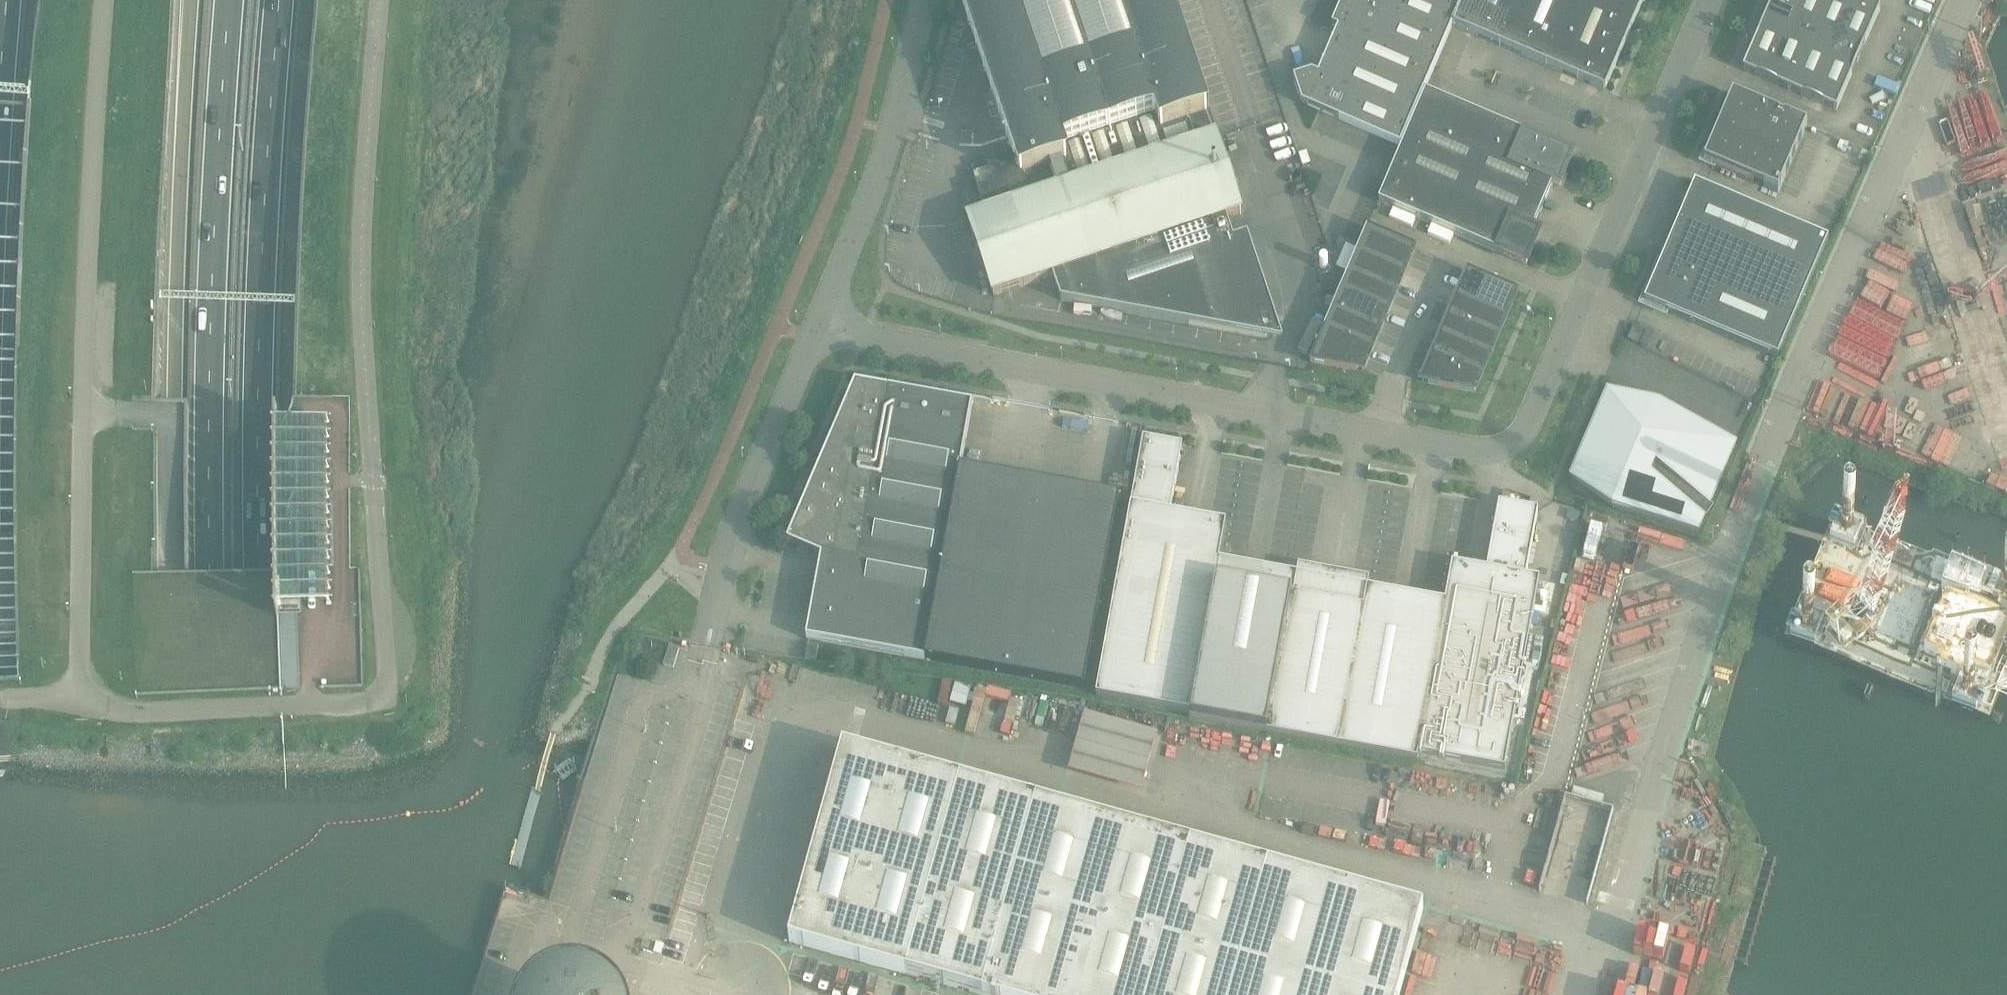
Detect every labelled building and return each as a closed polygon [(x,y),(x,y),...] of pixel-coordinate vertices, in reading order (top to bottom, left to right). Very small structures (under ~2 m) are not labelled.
[(1265,337),(1276,324),(1267,299),(1268,299),(1254,256),(1248,235),(1234,240),(1226,218),(1241,214),(1216,138),(1215,136),(1216,135),(1209,113),(1208,114),(1170,0),(962,0),(1007,134),(1015,161),(974,174),(987,212),(968,219),(993,296),(1053,276),(1061,301),(1188,324),(1189,323),(1265,337)] [(1453,26),(1464,0),(1343,0),(1332,26),(1338,29),(1318,75),(1312,72),(1294,78),(1302,104),(1402,147),(1425,92),(1453,26)] [(1500,47),(1520,0),(1464,0),(1453,26),(1500,47)] [(1546,66),(1575,0),(1520,0),(1500,47),(1546,66)] [(1546,66),(1605,92),(1634,25),(1576,0),(1575,0),(1546,66)] [(1634,25),(1644,0),(1576,0),(1634,25)] [(1837,111),(1881,9),(1859,0),(1773,0),(1743,71),(1837,111)] [(1401,147),(1543,208),(1553,184),(1559,187),(1573,155),(1425,92),(1402,147),(1401,147)] [(1711,166),(1751,183),(1780,115),(1732,95),(1706,155),(1707,155),(1704,162),(1711,166)] [(1543,208),(1401,147),(1378,202),(1526,266),(1539,234),(1533,231),(1543,208)] [(1666,313),(1778,360),(1829,241),(1694,184),(1660,264),(1661,264),(1644,303),(1666,312),(1666,313)] [(1310,363),(1356,371),(1359,364),(1364,366),(1363,367),(1365,368),(1415,249),(1367,228),(1310,363)] [(1430,368),(1434,369),(1428,385),(1474,393),(1516,295),(1517,295),(1517,293),(1469,272),(1429,368),(1430,368)] [(1627,340),(1638,345),(1644,331),(1633,326),(1627,340)] [(964,480),(965,470),(961,469),(973,404),(855,383),(787,542),(809,552),(821,557),(806,639),(1085,690),(1120,498),(1115,497),(1113,507),(964,480)] [(1731,455),(1734,447),(1728,443),(1727,445),(1658,415),(1663,405),(1658,402),(1635,398),(1632,404),(1611,395),(1605,411),(1606,411),(1576,481),(1595,489),(1593,494),(1612,508),(1697,533),(1724,470),(1721,468),(1731,455)] [(327,426),(271,426),(271,608),(329,608),(327,426)] [(1169,447),(1170,445),(1143,440),(1096,697),(1190,714),(1189,720),(1417,762),(1418,756),(1504,772),(1539,581),(1525,579),(1537,512),(1511,507),(1510,509),(1500,507),(1498,517),(1496,517),(1486,571),(1452,565),(1445,603),(1367,589),(1368,587),(1367,587),(1368,583),(1356,581),(1356,578),(1298,568),(1296,576),(1219,562),(1226,524),(1170,514),(1180,459),(1178,459),(1179,449),(1169,447)] [(1583,511),(1528,719),(1571,731),(1623,522),(1583,511)] [(804,660),(815,662),(818,647),(807,645),(804,660)] [(665,666),(673,668),(679,649),(671,646),(665,666)] [(1144,791),(1160,733),(1086,714),(1071,772),(1144,791)] [(972,994),(1399,994),(1423,911),(843,749),(789,944),(972,994)] [(810,986),(845,994),(908,994),(911,983),(817,959),(810,986)]
